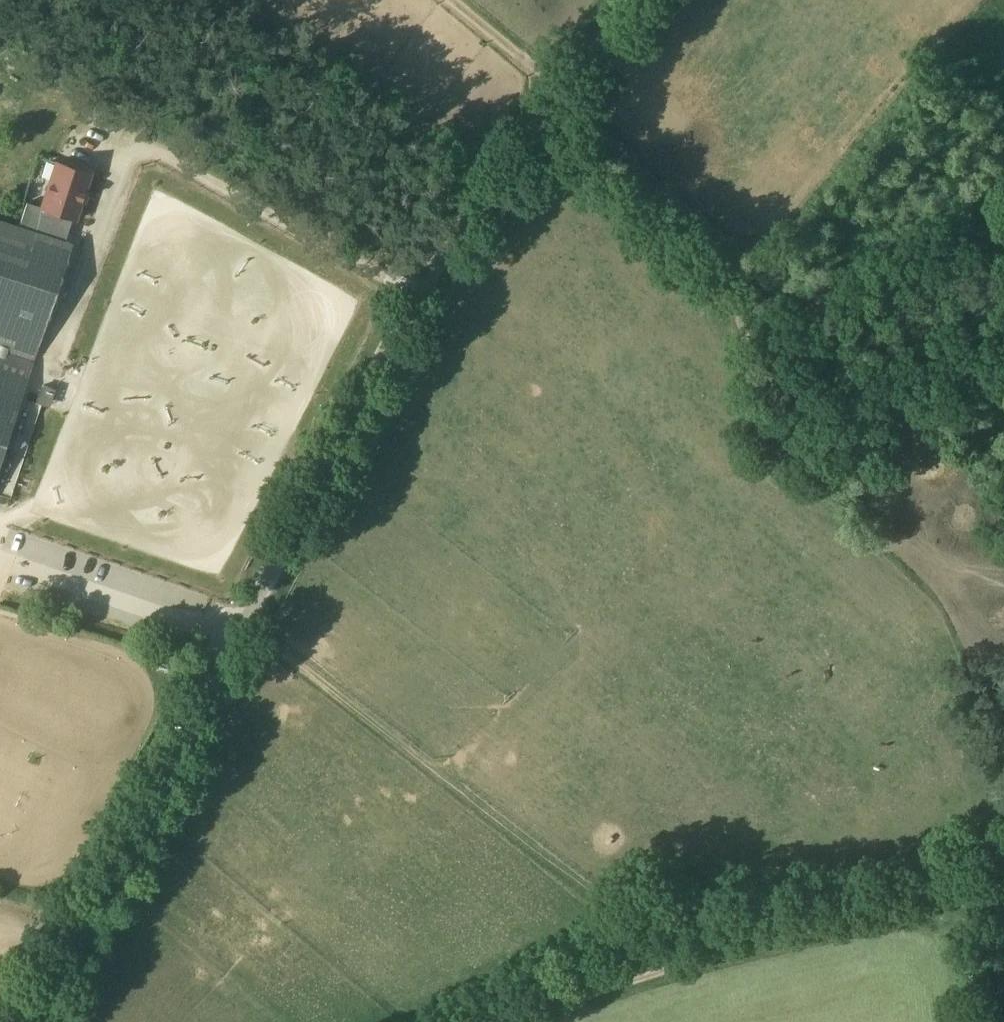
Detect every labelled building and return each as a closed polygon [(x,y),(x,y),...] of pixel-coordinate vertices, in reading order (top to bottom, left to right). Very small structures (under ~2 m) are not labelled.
[(41,208),(72,218),(75,219),(90,173),(56,162),(41,207),(41,208)] [(26,202),(18,226),(0,220),(0,451),(68,242),(64,241),(72,218),(41,208),(41,207),(26,202)] [(36,402),(42,404),(49,407),(55,389),(42,384),(36,402)]
